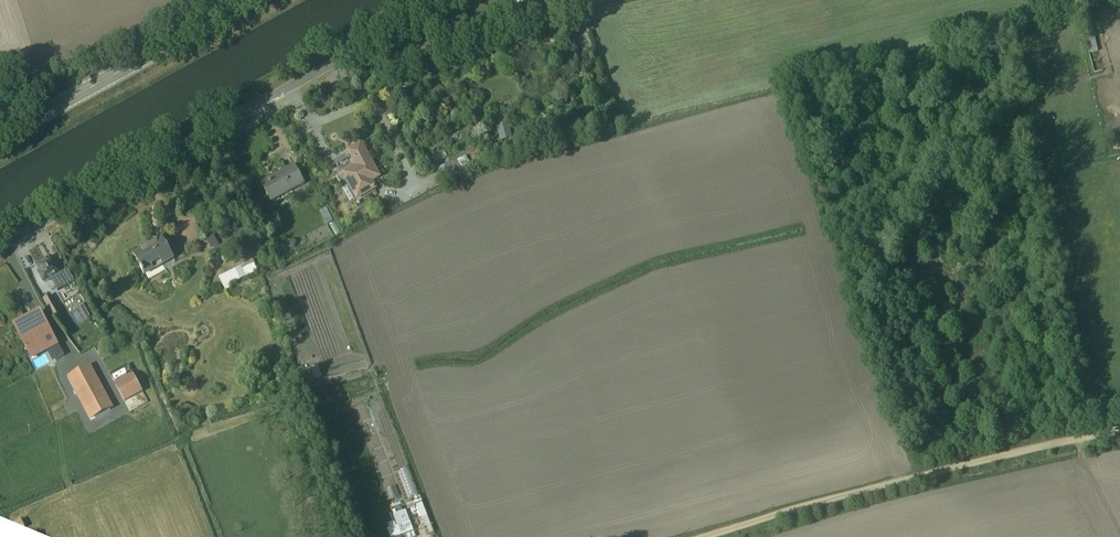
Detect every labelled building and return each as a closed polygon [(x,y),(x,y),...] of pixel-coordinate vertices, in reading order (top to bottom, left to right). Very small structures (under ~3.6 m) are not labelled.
[(507,115),(496,118),(502,141),(513,138),(507,115)] [(354,165),(341,172),(356,200),(373,191),(369,183),(380,177),(362,143),(347,151),(354,165)] [(345,155),(334,160),(339,169),(350,164),(345,155)] [(294,166),(260,183),(270,202),(304,184),(294,166)] [(133,254),(144,276),(146,276),(148,280),(165,271),(162,266),(174,260),(162,239),(133,254)] [(61,273),(52,255),(36,264),(40,271),(39,272),(44,283),(52,279),(57,290),(75,281),(69,269),(61,273)] [(219,273),(224,286),(260,273),(255,260),(219,273)] [(34,267),(28,270),(32,278),(38,275),(34,267)] [(52,295),(44,299),(55,318),(62,315),(52,295)] [(82,306),(88,318),(95,315),(88,303),(82,306)] [(41,312),(14,326),(32,359),(44,352),(50,363),(64,356),(41,312)] [(111,374),(116,383),(134,373),(129,364),(111,374)] [(93,367),(69,380),(92,423),(116,410),(93,367)] [(137,377),(117,387),(126,403),(145,393),(137,377)] [(390,532),(392,536),(405,536),(403,533),(415,529),(409,513),(397,517),(400,529),(390,532)]
